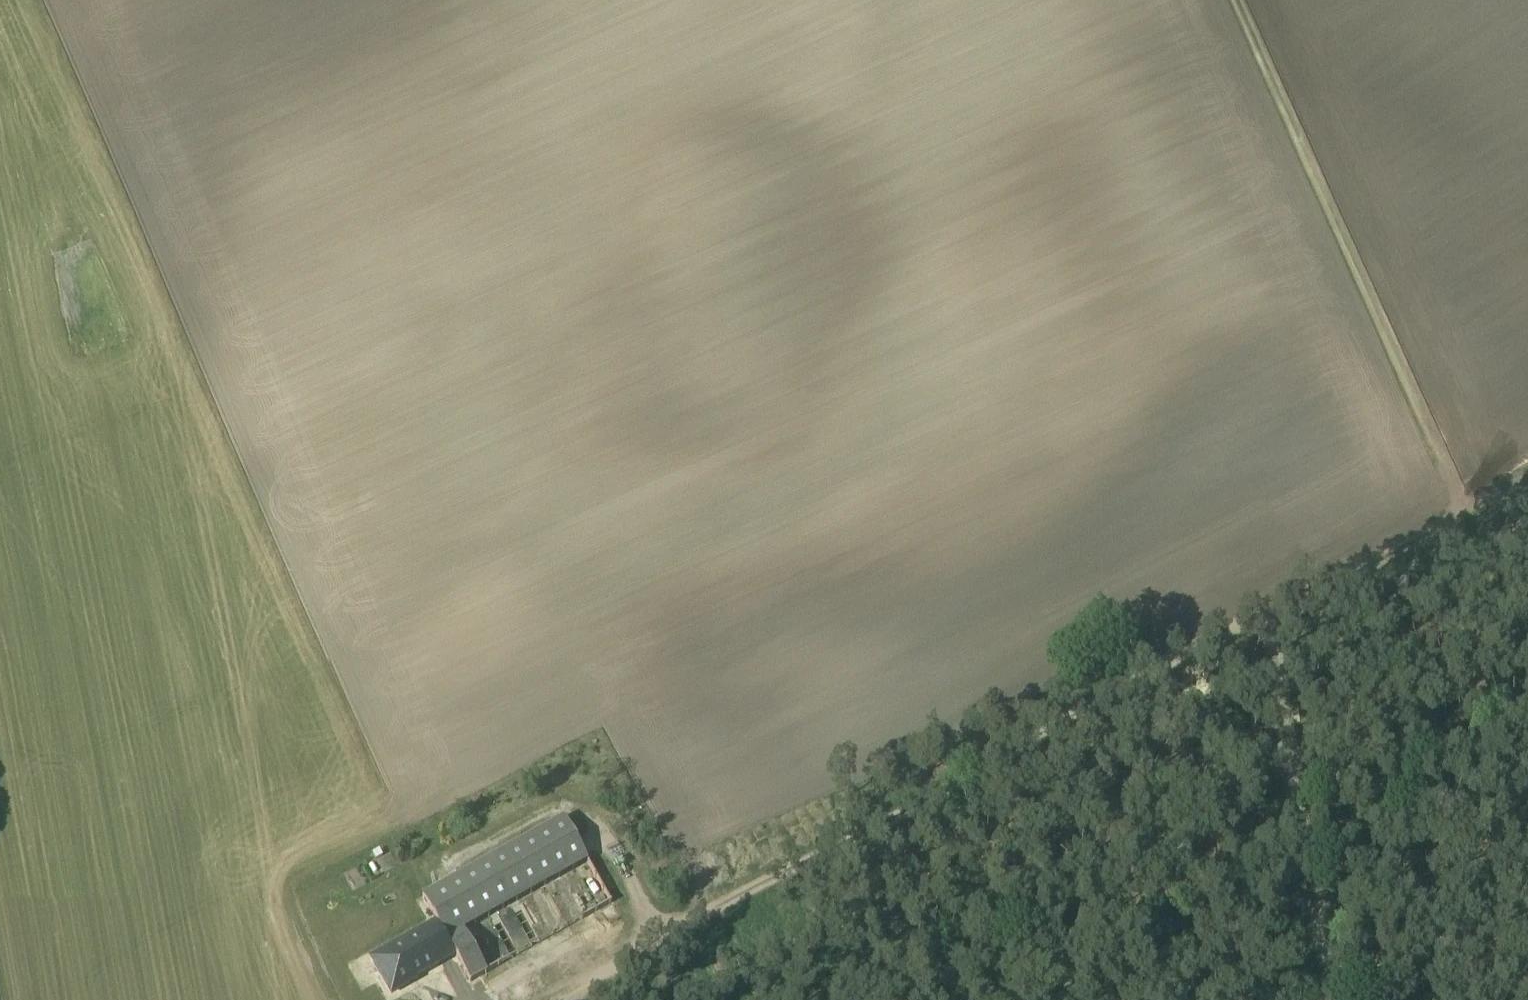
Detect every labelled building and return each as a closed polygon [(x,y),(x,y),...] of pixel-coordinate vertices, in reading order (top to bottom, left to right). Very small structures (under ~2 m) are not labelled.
[(455,962),(469,988),(483,980),(460,939),(586,869),(561,824),(421,902),(435,927),(455,962)] [(435,927),(367,964),(387,999),(392,999),(416,986),(415,984),(455,962),(435,927)]
